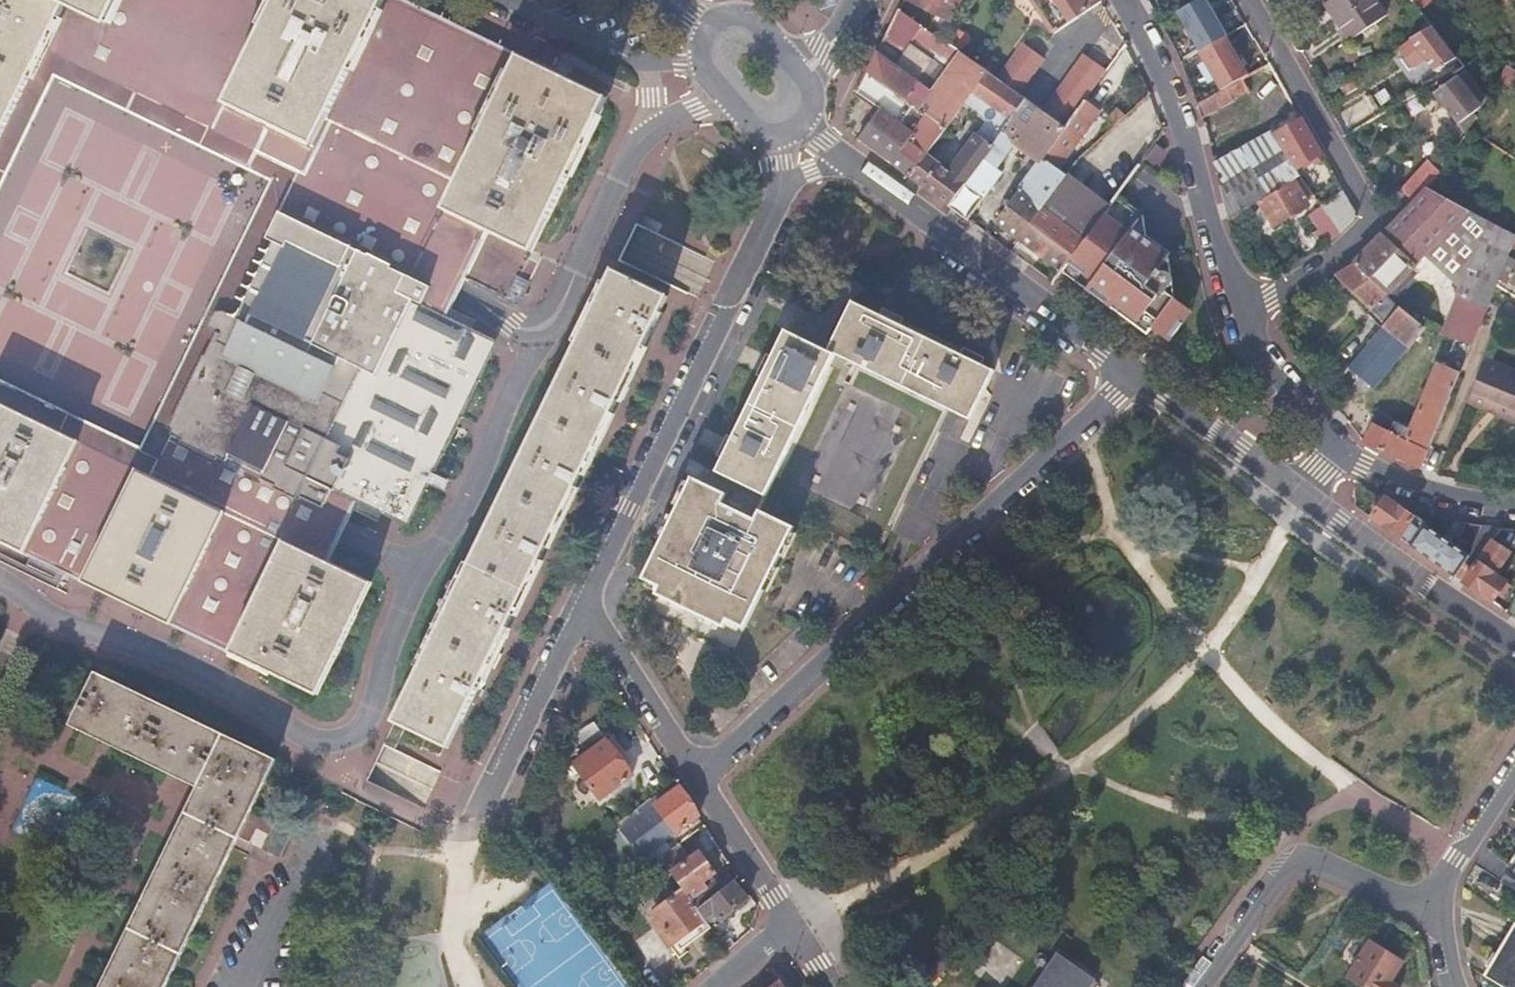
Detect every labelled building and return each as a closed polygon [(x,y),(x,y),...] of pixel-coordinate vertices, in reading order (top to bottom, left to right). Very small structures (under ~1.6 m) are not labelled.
[(81,62),(112,0),(0,0),(0,133),(26,80),(41,49),(44,44),(81,62)] [(296,168),(284,193),(330,216),(404,64),(428,11),(413,4),(406,0),(377,0),(307,143),(219,100),(268,0),(136,0),(102,72),(272,157),(296,168)] [(219,100),(307,143),(377,0),(268,0),(219,100)] [(938,12),(948,17),(957,0),(915,0),(938,12)] [(1040,7),(1036,10),(1053,35),(1100,2),(1099,0),(1036,0),(1040,7)] [(1384,14),(1373,0),(1320,0),(1349,40),(1384,14)] [(1433,0),(1411,0),(1423,15),(1437,5),(1433,0)] [(956,108),(981,74),(984,69),(945,41),(938,36),(922,24),(900,9),(891,25),(886,36),(906,49),(911,42),(947,68),(928,95),(919,109),(926,114),(943,126),(956,108)] [(928,15),(922,24),(938,36),(948,17),(938,12),(933,18),(928,15)] [(433,157),(489,41),(448,21),(402,116),(409,119),(399,140),(433,157)] [(1433,69),(1452,54),(1437,34),(1428,23),(1410,38),(1433,69)] [(79,67),(81,62),(44,44),(41,49),(79,67)] [(1021,45),(994,83),(1015,98),(1016,99),(1043,60),(1021,45)] [(218,332),(226,315),(228,311),(275,212),(284,193),(296,168),(272,157),(102,72),(81,62),(79,67),(41,49),(26,80),(0,133),(0,185),(54,74),(268,179),(138,448),(104,431),(0,380),(0,406),(49,429),(82,445),(89,448),(97,452),(99,453),(149,476),(158,458),(168,436),(188,394),(218,332)] [(521,243),(533,249),(606,97),(566,78),(537,64),(512,52),(504,68),(489,99),(414,255),(452,273),(444,293),(452,297),(486,227),(521,243)] [(878,53),(868,73),(905,99),(914,85),(917,82),(878,53)] [(1041,117),(1062,132),(1082,105),(1107,72),(1084,57),(1040,116),(1041,117)] [(1215,92),(1240,79),(1229,58),(1205,71),(1215,92)] [(486,98),(489,99),(504,68),(501,67),(486,98)] [(1463,131),(1465,128),(1485,98),(1462,67),(1432,90),(1463,131)] [(858,139),(908,175),(923,153),(943,126),(926,114),(921,120),(911,133),(891,118),(905,99),(868,73),(852,104),(872,119),(858,139)] [(938,197),(948,205),(1000,131),(1020,102),(1016,99),(1015,98),(981,74),(956,108),(979,126),(947,171),(923,153),(908,175),(938,197)] [(1196,103),(1201,117),(1248,93),(1240,79),(1215,92),(1196,103)] [(914,85),(905,99),(912,104),(919,109),(928,95),(914,85)] [(1020,102),(1000,131),(1016,142),(1030,152),(1041,160),(1062,132),(1040,116),(1020,102)] [(921,120),(926,114),(919,109),(912,104),(909,110),(921,120)] [(1082,105),(1062,132),(1041,160),(1056,171),(1097,114),(1082,105)] [(1272,131),(1270,131),(1294,166),(1312,156),(1315,160),(1322,156),(1303,123),(1299,116),(1272,131)] [(1000,131),(948,205),(965,218),(984,199),(1002,172),(998,168),(1016,142),(1000,131)] [(1227,218),(1227,219),(1259,203),(1304,181),(1294,166),(1270,131),(1214,163),(1227,218)] [(1162,145),(1155,140),(1144,154),(1152,159),(1162,145)] [(391,245),(428,167),(387,148),(351,225),(391,245)] [(1030,152),(1014,174),(1024,181),(995,222),(1019,241),(1044,206),(1066,178),(1056,171),(1041,160),(1030,152)] [(1400,188),(1412,198),(1413,197),(1423,186),(1437,172),(1439,169),(1427,159),(1400,188)] [(1106,207),(1066,178),(1044,206),(1084,235),(1100,215),(1106,207)] [(1304,181),(1259,203),(1272,229),(1309,211),(1307,208),(1319,203),(1304,181)] [(1455,295),(1483,307),(1488,295),(1495,277),(1510,238),(1423,186),(1413,197),(1412,198),(1399,213),(1383,230),(1379,234),(1412,266),(1422,256),(1458,287),(1455,295)] [(1322,208),(1338,232),(1342,229),(1352,218),(1354,212),(1353,208),(1342,190),(1319,203),(1322,208)] [(1165,272),(1159,271),(1155,269),(1169,251),(1159,244),(1155,249),(1140,237),(1144,232),(1132,224),(1141,211),(1117,193),(1106,207),(1100,215),(1084,235),(1059,270),(1120,317),(1127,308),(1137,314),(1135,317),(1149,327),(1163,337),(1184,308),(1162,291),(1162,288),(1168,285),(1169,280),(1169,275),(1165,272)] [(1084,235),(1044,206),(1019,241),(1059,270),(1084,235)] [(1312,216),(1329,241),(1338,232),(1322,208),(1312,216)] [(330,240),(275,212),(228,311),(226,315),(281,341),(330,240)] [(1159,244),(1144,232),(1140,237),(1155,249),(1159,244)] [(1354,262),(1386,293),(1412,266),(1379,234),(1354,262)] [(1510,238),(1495,277),(1514,289),(1514,242),(1510,238)] [(349,342),(385,266),(345,247),(295,348),(301,351),(305,343),(323,352),(331,335),(349,342)] [(1354,262),(1335,275),(1370,307),(1367,311),(1380,324),(1397,304),(1386,293),(1354,262)] [(45,302),(48,276),(35,274),(36,266),(20,264),(16,298),(45,302)] [(450,747),(669,296),(615,270),(395,721),(450,747)] [(489,344),(488,343),(489,339),(421,305),(429,286),(405,275),(364,360),(352,355),(344,372),(336,368),(328,385),(336,390),(326,410),(336,415),(297,497),(319,508),(327,492),(351,504),(353,498),(402,521),(405,522),(415,500),(412,498),(438,444),(441,446),(452,422),(450,421),(475,367),(478,368),(489,344)] [(1439,334),(1468,347),(1475,328),(1483,307),(1455,295),(1439,334)] [(994,374),(853,302),(829,353),(787,333),(742,426),(717,474),(766,497),(765,501),(877,555),(947,416),(948,413),(971,423),(994,374)] [(1380,324),(1347,365),(1371,387),(1420,326),(1397,304),(1380,324)] [(1120,317),(1144,334),(1149,327),(1135,317),(1137,314),(1127,308),(1120,317)] [(1184,308),(1163,337),(1167,340),(1188,311),(1184,308)] [(188,394),(168,436),(223,462),(273,359),(218,332),(188,394)] [(1484,355),(1466,399),(1514,418),(1514,417),(1514,367),(1484,355)] [(1421,468),(1458,373),(1435,364),(1408,429),(1377,414),(1363,441),(1386,453),(1421,468)] [(292,368),(287,365),(236,468),(279,489),(315,413),(298,405),(307,385),(290,376),(292,368)] [(452,422),(478,368),(475,367),(450,421),(452,422)] [(30,556),(52,509),(82,445),(49,429),(0,406),(0,542),(30,556)] [(412,498),(415,500),(441,446),(438,444),(412,498)] [(149,476),(99,453),(45,564),(187,632),(250,502),(158,458),(149,476)] [(730,495),(695,478),(643,580),(661,588),(657,596),(726,629),(730,623),(748,631),(797,529),(762,512),(758,521),(725,505),(730,495)] [(1392,530),(1399,535),(1408,523),(1412,518),(1399,509),(1380,497),(1378,495),(1375,500),(1380,504),(1372,517),(1392,530)] [(324,560),(333,541),(265,509),(202,640),(268,671),(271,668),(314,689),(366,583),(325,564),(327,561),(324,560)] [(1399,535),(1455,574),(1466,557),(1473,542),(1482,525),(1466,522),(1452,544),(1421,523),(1417,529),(1408,523),(1399,535)] [(1455,574),(1493,599),(1502,586),(1506,589),(1510,583),(1495,572),(1509,551),(1497,543),(1508,527),(1482,525),(1473,542),(1466,557),(1455,574)] [(1507,609),(1514,614),(1514,591),(1507,609)] [(271,668),(268,671),(312,693),(314,689),(271,668)] [(277,759),(276,759),(95,672),(69,724),(198,786),(126,932),(99,986),(165,986),(202,912),(237,839),(240,835),(251,811),(277,759)] [(585,747),(607,731),(598,721),(576,735),(585,747)] [(635,777),(611,740),(572,767),(597,804),(635,777)] [(680,788),(675,781),(653,798),(658,804),(680,788)] [(698,817),(680,788),(658,804),(625,829),(645,857),(665,842),(698,817)] [(292,831),(275,823),(268,838),(262,850),(279,858),(292,831)] [(663,859),(672,852),(665,842),(645,857),(652,867),(663,859)] [(678,857),(673,851),(672,852),(663,859),(672,871),(677,867),(673,861),(678,857)] [(676,875),(688,893),(700,911),(724,893),(717,884),(712,887),(709,883),(720,875),(705,854),(676,875)] [(660,879),(672,871),(663,859),(652,867),(660,879)] [(1502,880),(1514,889),(1514,869),(1511,867),(1502,880)] [(700,911),(708,923),(718,916),(724,922),(748,903),(735,884),(724,893),(700,911)] [(678,944),(708,923),(700,911),(688,893),(657,916),(660,920),(655,923),(665,936),(670,933),(678,944)] [(1323,908),(1319,915),(1332,927),(1339,917),(1323,908)] [(1485,975),(1505,986),(1514,986),(1514,926),(1485,975)] [(1361,986),(1399,986),(1389,980),(1402,959),(1369,938),(1345,977),(1361,986)] [(1098,982),(1058,953),(1033,986),(1095,986),(1098,982)]
